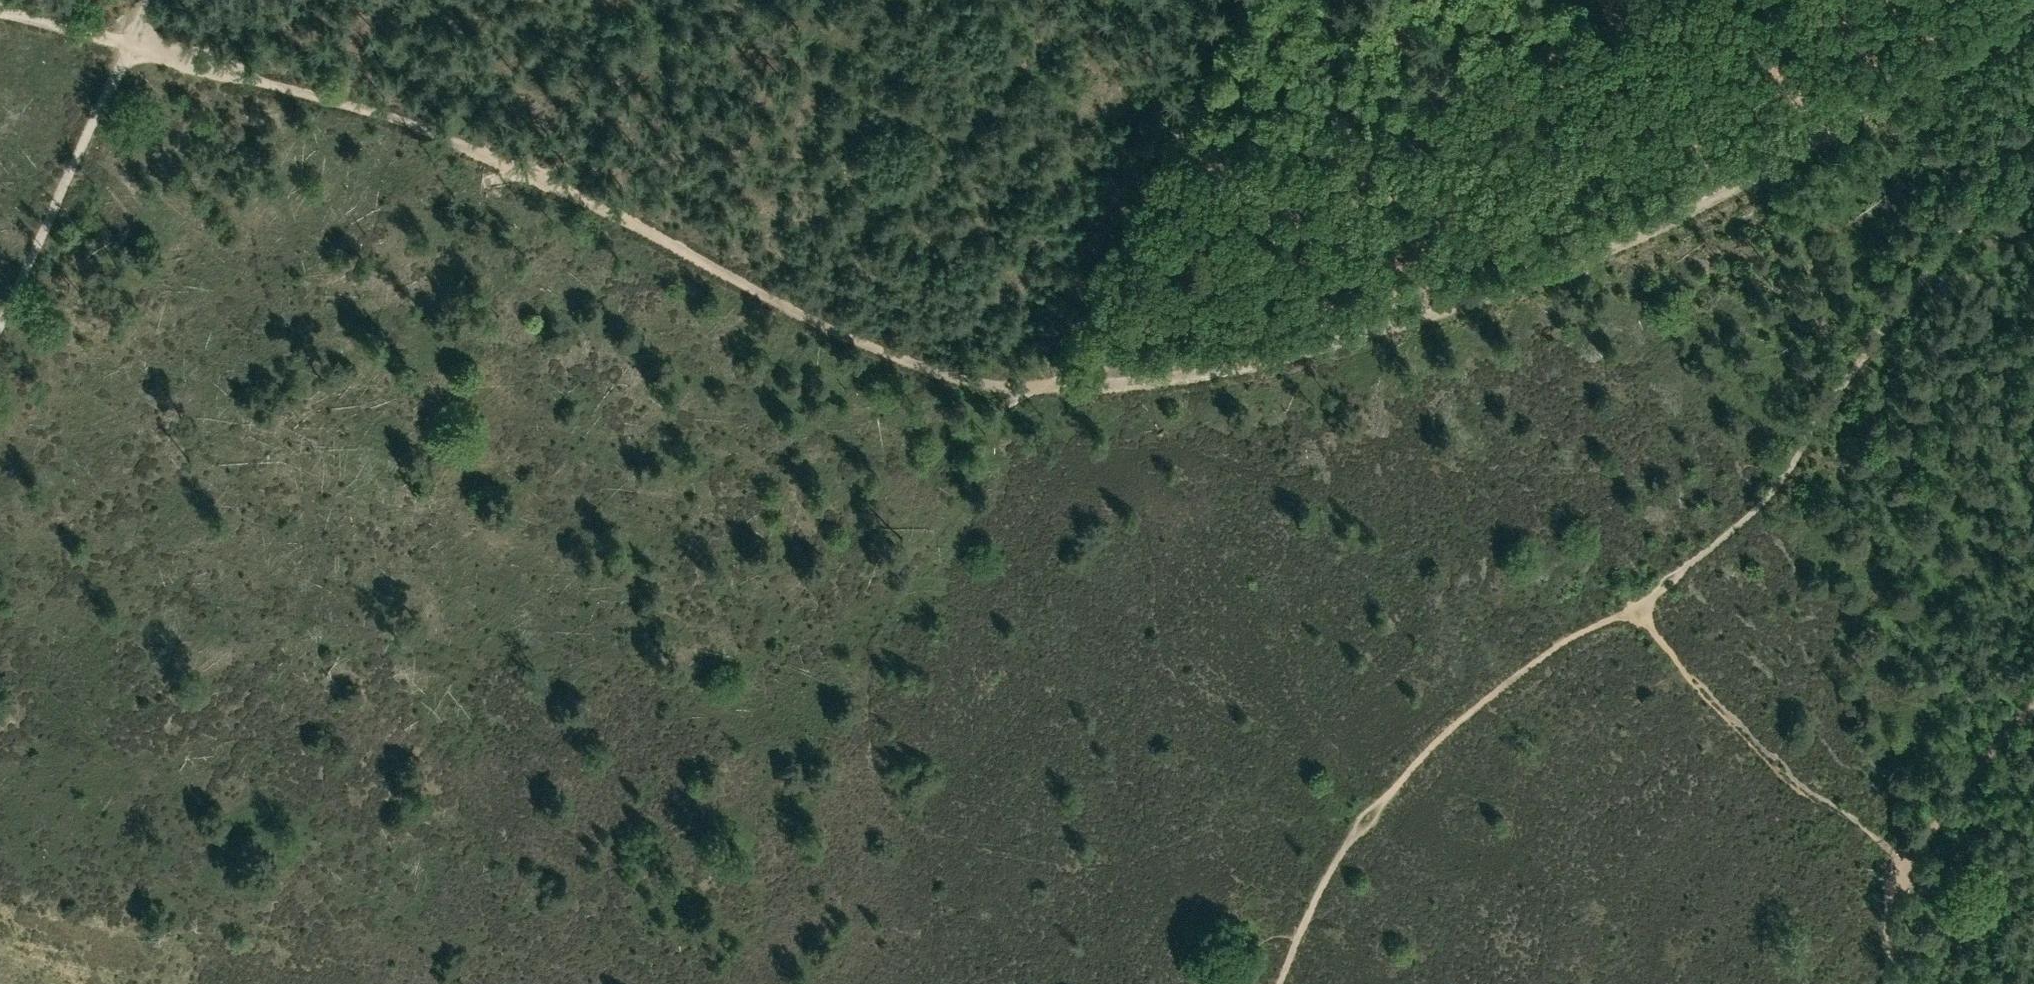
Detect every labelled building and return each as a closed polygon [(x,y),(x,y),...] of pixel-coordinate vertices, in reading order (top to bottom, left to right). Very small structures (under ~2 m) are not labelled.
[(12,327),(21,332),(29,317),(20,312),(12,327)] [(873,356),(871,366),(891,370),(893,360),(873,356)]
